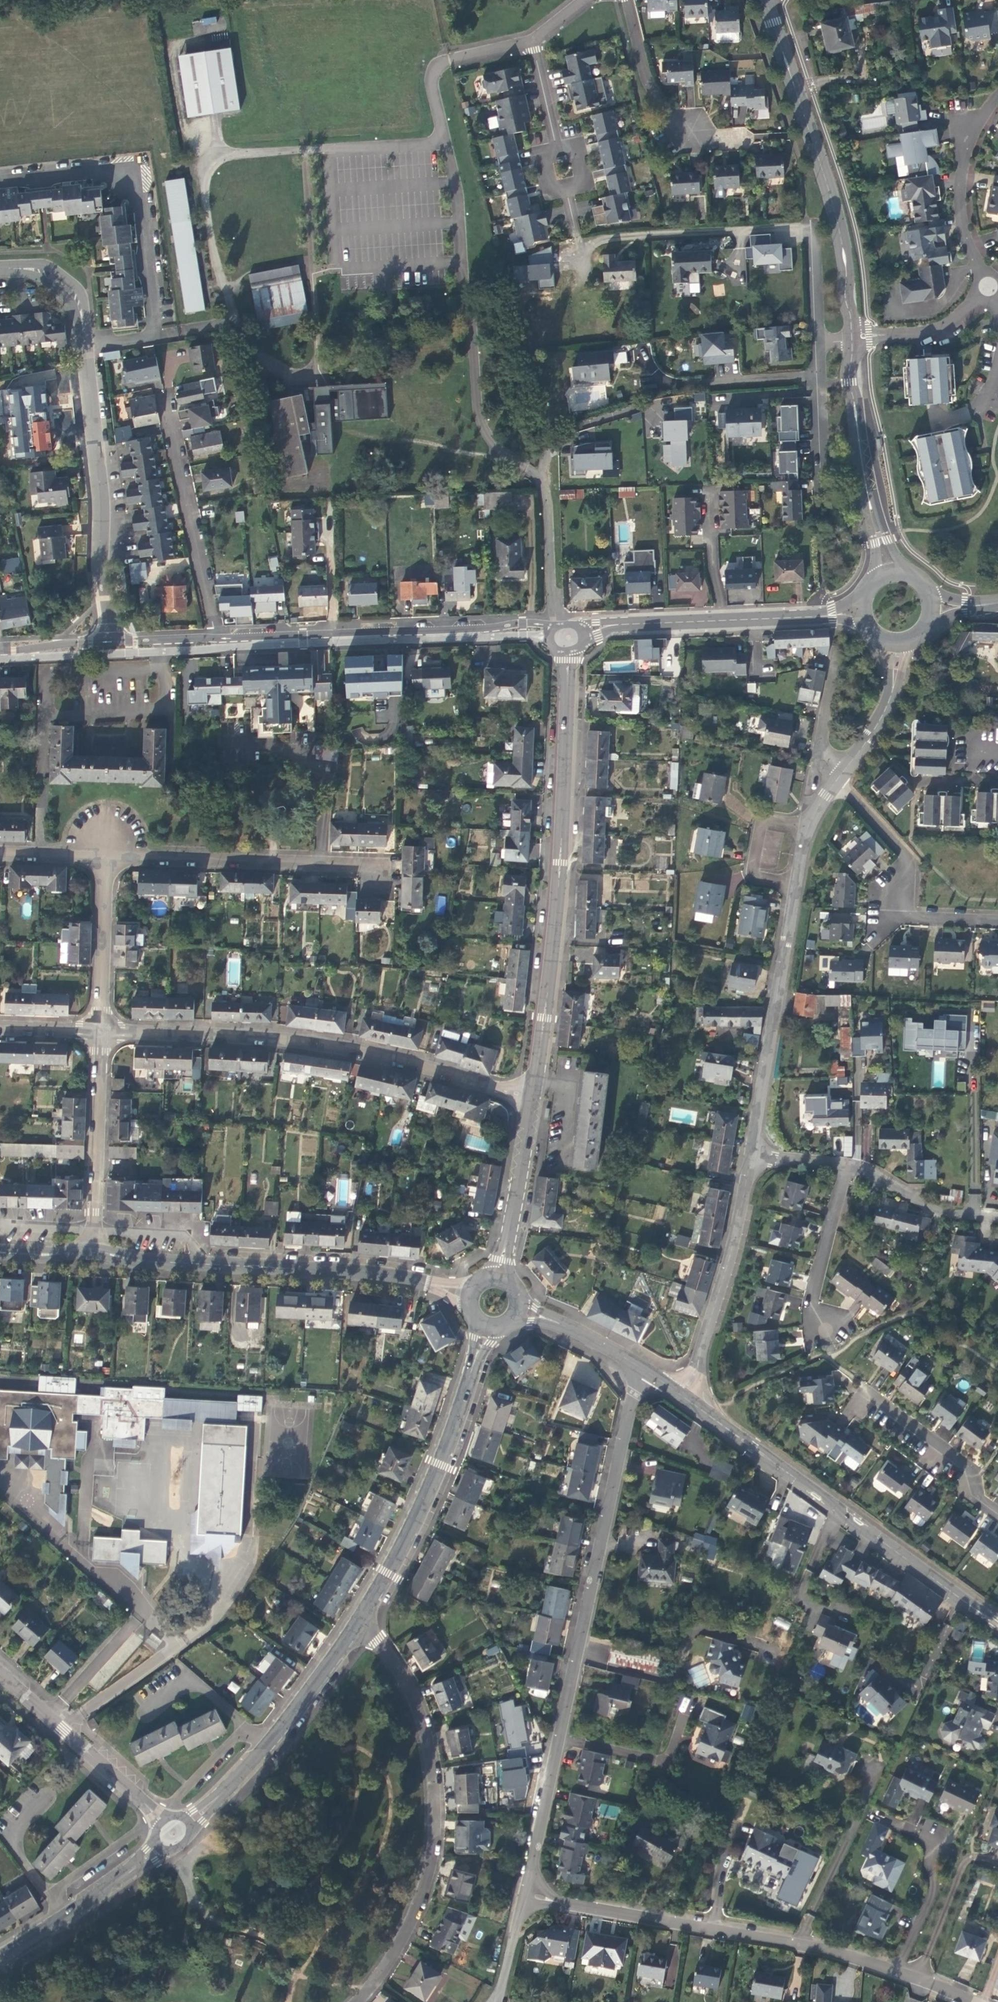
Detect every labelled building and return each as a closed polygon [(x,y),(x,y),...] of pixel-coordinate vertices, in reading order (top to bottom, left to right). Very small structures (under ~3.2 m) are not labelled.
[(678,10),(678,0),(647,0),(648,9),(668,8),(668,11),(678,10)] [(709,15),(708,0),(686,0),(687,16),(709,15)] [(855,19),(856,22),(870,18),(867,4),(864,5),(852,7),(845,8),(848,20),(855,19)] [(854,47),(854,44),(848,20),(845,8),(844,8),(837,9),(840,20),(823,24),(826,37),(825,37),(828,53),(854,47)] [(957,32),(953,8),(939,10),(940,17),(933,18),(931,17),(918,19),(922,41),(930,40),(932,49),(951,46),(950,33),(957,32)] [(728,10),(716,10),(717,37),(718,39),(720,39),(738,38),(740,36),(740,30),(741,30),(740,9),(728,10)] [(997,10),(974,14),(973,12),(963,13),(966,37),(972,42),(991,39),(990,33),(997,32),(997,12),(997,10)] [(860,43),(856,22),(855,19),(848,20),(854,44),(860,43)] [(231,61),(230,48),(177,56),(179,68),(231,61)] [(565,85),(568,85),(592,79),(589,65),(597,63),(594,50),(566,56),(569,69),(570,73),(563,75),(564,79),(565,85)] [(686,85),(695,85),(693,50),(685,50),(686,60),(663,61),(664,72),(669,72),(669,81),(677,81),(686,80),(686,85)] [(231,61),(179,68),(186,119),(195,117),(239,111),(231,61)] [(506,99),(526,94),(523,83),(519,84),(518,81),(521,80),(522,78),(521,73),(519,67),(484,75),(485,78),(482,82),(484,88),(488,91),(488,93),(498,91),(498,93),(504,92),(506,99)] [(726,94),(732,94),(731,84),(731,71),(701,73),(703,95),(715,94),(726,93),(726,94)] [(606,98),(602,77),(592,79),(568,85),(570,94),(574,94),(575,100),(577,105),(578,111),(600,106),(598,99),(606,98)] [(755,83),(731,84),(732,94),(733,106),(742,105),(748,105),(748,107),(759,107),(759,109),(769,109),(768,96),(764,96),(764,89),(755,89),(755,83)] [(526,94),(506,99),(497,101),(500,116),(498,116),(502,136),(515,133),(526,131),(526,123),(532,122),(531,115),(527,116),(526,110),(529,109),(528,103),(526,94)] [(902,124),(917,121),(927,120),(926,110),(918,111),(916,96),(899,99),(895,99),(897,114),(895,114),(897,124),(902,124)] [(598,99),(600,106),(608,104),(606,98),(598,99)] [(613,111),(592,116),(595,126),(597,126),(597,130),(603,153),(604,158),(602,158),(605,169),(606,169),(608,178),(610,185),(608,185),(611,196),(627,192),(631,191),(613,111)] [(918,130),(917,121),(902,124),(903,133),(918,130)] [(837,130),(841,140),(847,138),(844,128),(837,130)] [(909,179),(932,175),(939,174),(939,173),(939,171),(939,170),(938,169),(938,167),(937,166),(937,165),(936,164),(935,163),(934,162),(934,161),(933,160),(932,159),(926,160),(925,155),(926,155),(926,154),(926,153),(927,152),(926,151),(926,150),(925,149),(924,149),(924,147),(939,145),(936,129),(902,134),(903,141),(910,140),(910,143),(887,146),(889,157),(905,154),(909,179)] [(502,136),(494,138),(500,165),(519,161),(517,149),(516,145),(517,144),(515,133),(502,136)] [(763,157),(757,157),(758,178),(785,176),(784,155),(763,157)] [(519,161),(500,165),(506,192),(526,187),(527,187),(525,176),(523,176),(522,171),(519,161)] [(727,167),(715,167),(716,189),(717,198),(725,197),(727,194),(727,188),(741,187),(740,166),(727,167)] [(685,174),(671,175),(672,194),(701,192),(700,173),(685,174)] [(934,187),(932,175),(909,179),(905,179),(907,189),(901,190),(903,202),(912,200),(916,223),(939,219),(936,201),(941,201),(939,187),(934,187)] [(995,176),(990,203),(988,204),(987,212),(988,214),(997,215),(997,176),(995,176)] [(185,178),(177,180),(194,282),(198,310),(205,309),(185,178)] [(184,313),(198,310),(194,282),(177,180),(163,182),(184,313)] [(116,265),(117,265),(133,264),(132,251),(131,245),(137,244),(137,236),(132,237),(131,226),(123,227),(122,219),(122,208),(102,210),(101,190),(91,191),(82,192),(81,186),(76,186),(71,187),(71,182),(63,183),(64,189),(51,191),(45,191),(46,206),(48,206),(49,213),(68,211),(76,210),(77,215),(101,213),(103,238),(107,238),(109,247),(110,264),(110,266),(116,265)] [(37,192),(31,192),(23,193),(19,194),(18,187),(10,188),(10,192),(0,193),(0,194),(1,200),(0,200),(0,222),(13,221),(12,217),(21,216),(39,214),(39,209),(37,192)] [(526,187),(506,192),(513,219),(514,218),(534,214),(531,203),(529,203),(528,198),(526,187)] [(42,192),(37,192),(39,209),(44,208),(44,206),(46,206),(45,191),(42,192)] [(630,207),(627,192),(611,196),(602,198),(603,201),(604,205),(604,207),(609,211),(606,215),(604,213),(594,215),(597,225),(632,221),(629,210),(630,207)] [(592,208),(594,215),(604,213),(606,215),(609,211),(604,207),(604,205),(592,208)] [(534,214),(514,218),(520,242),(524,241),(526,247),(534,245),(536,242),(548,239),(546,229),(542,230),(541,227),(549,225),(547,218),(545,211),(534,214)] [(929,259),(930,266),(941,265),(952,263),(950,251),(940,253),(940,254),(937,254),(934,246),(931,244),(931,241),(934,240),(938,242),(946,241),(944,226),(930,228),(930,230),(927,230),(925,229),(907,232),(908,243),(910,242),(911,250),(915,261),(926,257),(929,259)] [(781,245),(771,246),(771,234),(750,235),(751,247),(745,248),(746,259),(755,259),(755,264),(779,263),(780,271),(793,270),(792,248),(781,249),(781,245)] [(538,287),(553,287),(553,251),(528,251),(528,265),(513,265),(513,281),(538,282),(538,287)] [(670,254),(672,284),(687,283),(687,275),(710,273),(708,252),(670,254)] [(613,257),(601,257),(603,284),(634,282),(633,263),(620,264),(613,265),(613,257)] [(133,264),(117,265),(116,265),(116,266),(117,269),(117,273),(133,271),(133,270),(133,268),(133,264)] [(249,274),(251,282),(301,273),(299,264),(249,274)] [(941,265),(930,266),(919,268),(920,277),(917,281),(900,283),(903,303),(937,298),(945,288),(941,265)] [(110,301),(112,327),(114,327),(115,331),(120,330),(134,329),(133,319),(132,309),(139,309),(138,298),(143,297),(142,289),(135,290),(134,280),(133,271),(117,273),(111,273),(113,292),(114,301),(110,301)] [(302,281),(301,273),(251,282),(252,290),(302,281)] [(308,311),(302,281),(252,290),(258,320),(259,320),(308,311)] [(308,311),(259,320),(260,329),(309,320),(308,311)] [(53,321),(53,314),(49,312),(37,313),(38,318),(41,343),(56,341),(59,341),(68,340),(66,325),(60,325),(54,326),(53,321)] [(31,318),(31,314),(22,315),(26,344),(41,343),(38,318),(34,318),(31,318)] [(11,346),(26,344),(22,315),(15,316),(15,320),(12,320),(8,321),(11,346)] [(1,317),(0,317),(0,347),(11,346),(8,321),(4,321),(1,322),(1,317)] [(791,337),(790,326),(756,329),(757,340),(765,340),(766,352),(771,351),(772,363),(794,361),(793,355),(793,349),(788,349),(787,337),(791,337)] [(736,360),(734,343),(726,344),(724,332),(703,334),(704,344),(701,344),(702,356),(706,356),(706,364),(718,363),(717,359),(727,358),(727,361),(736,360)] [(215,370),(211,345),(191,348),(192,356),(193,356),(196,373),(215,370)] [(117,358),(116,351),(104,353),(106,360),(117,358)] [(580,382),(610,378),(609,363),(614,363),(613,352),(578,356),(580,382)] [(144,382),(163,378),(157,356),(148,358),(148,356),(124,362),(126,372),(124,373),(126,384),(138,381),(138,382),(144,381),(144,382)] [(953,403),(952,395),(950,364),(950,357),(907,360),(907,367),(909,398),(909,405),(953,403)] [(0,390),(0,436),(3,462),(55,455),(46,381),(56,380),(55,369),(25,375),(17,377),(12,380),(9,385),(7,389),(0,390)] [(182,403),(206,398),(203,381),(186,384),(188,390),(179,392),(182,403)] [(292,396),(270,401),(286,477),(308,473),(302,442),(307,442),(306,434),(312,433),(312,432),(316,431),(317,455),(333,454),(332,422),(389,418),(388,387),(337,390),(338,399),(325,399),(314,400),(315,422),(309,424),(309,423),(308,423),(301,387),(291,388),(292,396)] [(138,425),(162,421),(157,394),(155,395),(133,399),(134,401),(126,402),(128,410),(135,408),(138,425)] [(220,414),(218,405),(216,406),(214,399),(210,400),(211,404),(180,410),(182,419),(194,416),(196,418),(194,421),(195,427),(204,425),(213,424),(212,416),(220,414)] [(240,403),(243,418),(250,417),(247,401),(240,403)] [(798,403),(781,404),(782,415),(778,415),(778,430),(780,430),(780,439),(783,439),(796,439),(797,439),(797,429),(799,429),(798,403)] [(676,419),(665,420),(666,429),(666,439),(673,439),(674,464),(687,464),(686,439),(688,439),(688,419),(694,419),(693,406),(676,406),(676,419)] [(727,408),(728,434),(739,433),(738,432),(761,431),(760,417),(762,417),(761,406),(727,408)] [(246,433),(253,432),(251,421),(244,422),(246,433)] [(132,424),(117,427),(118,442),(127,440),(135,438),(132,424)] [(195,427),(184,429),(186,438),(194,437),(197,454),(226,448),(223,431),(206,435),(204,425),(195,427)] [(916,436),(930,505),(946,502),(945,499),(957,497),(958,500),(973,497),(959,427),(944,431),(944,433),(932,436),(932,433),(930,433),(916,436)] [(967,431),(959,427),(973,497),(979,490),(978,490),(977,489),(977,488),(976,486),(975,485),(974,484),(974,483),(973,482),(973,480),(973,479),(972,478),(972,476),(972,475),(972,473),(972,472),(972,471),(972,469),(972,468),(972,467),(972,466),(972,465),(972,463),(972,462),(972,461),(972,460),(971,459),(971,458),(971,457),(970,456),(970,455),(969,454),(968,452),(968,451),(967,450),(967,449),(966,447),(966,446),(966,445),(965,443),(965,442),(965,440),(965,439),(965,438),(965,436),(966,435),(966,434),(966,432),(967,431)] [(152,450),(149,436),(135,438),(127,440),(128,447),(132,446),(132,449),(133,453),(135,453),(152,450)] [(923,502),(930,505),(916,436),(911,442),(911,443),(912,444),(913,445),(914,446),(914,447),(915,449),(916,450),(916,451),(917,453),(917,454),(917,455),(917,457),(918,458),(918,459),(918,461),(917,462),(917,463),(917,464),(917,465),(917,466),(917,467),(917,468),(917,469),(917,470),(917,472),(918,473),(918,474),(918,475),(919,476),(919,477),(920,478),(920,479),(921,480),(921,482),(922,483),(923,484),(923,486),(923,487),(924,488),(924,489),(924,491),(924,492),(924,494),(924,495),(924,496),(924,498),(923,499),(923,500),(923,502)] [(797,448),(796,439),(783,439),(783,449),(779,449),(780,471),(788,471),(789,478),(797,478),(799,478),(798,465),(801,465),(800,454),(798,454),(798,448),(797,448)] [(576,457),(572,457),(572,460),(573,474),(587,473),(587,467),(613,466),(613,452),(612,452),(612,440),(588,441),(575,444),(576,457)] [(156,464),(153,450),(152,450),(135,453),(135,456),(136,460),(123,462),(124,468),(156,464)] [(138,476),(139,480),(141,480),(158,478),(156,464),(124,468),(125,476),(138,474),(138,476)] [(231,468),(204,473),(207,490),(234,485),(231,468)] [(55,470),(31,473),(32,482),(38,482),(39,494),(40,502),(53,501),(59,504),(69,503),(68,493),(70,493),(69,484),(69,477),(56,478),(55,470)] [(162,490),(160,477),(158,478),(141,480),(141,483),(142,486),(129,488),(130,495),(162,490)] [(797,488),(797,478),(789,478),(772,479),(773,489),(783,488),(784,517),(802,517),(801,488),(797,488)] [(635,494),(635,485),(619,485),(620,495),(635,494)] [(577,496),(577,487),(561,488),(561,497),(577,496)] [(586,496),(585,487),(577,487),(577,496),(586,496)] [(514,498),(513,489),(486,491),(486,508),(491,507),(499,507),(499,499),(514,498)] [(724,498),(725,508),(748,507),(747,497),(748,497),(748,491),(748,489),(721,490),(722,498),(724,498)] [(144,503),(145,507),(147,506),(164,504),(162,490),(130,495),(131,502),(144,501),(144,503)] [(436,506),(450,505),(450,492),(436,493),(436,506)] [(521,496),(522,509),(533,509),(533,495),(521,496)] [(674,512),(674,515),(701,514),(700,505),(696,506),(696,495),(675,496),(675,507),(674,507),(674,512)] [(168,517),(166,504),(164,504),(147,506),(147,510),(148,513),(134,515),(135,522),(168,517)] [(293,506),(295,557),(308,556),(308,553),(318,553),(318,546),(317,539),(321,539),(321,522),(317,522),(316,515),(316,508),(307,508),(307,506),(293,506)] [(748,518),(748,507),(725,508),(725,518),(723,518),(723,528),(750,527),(750,524),(749,518),(748,518)] [(244,511),(235,511),(235,523),(244,522),(244,511)] [(701,522),(701,514),(674,515),(674,518),(674,524),(676,524),(676,534),(698,533),(698,523),(701,522)] [(150,530),(151,533),(153,533),(170,531),(168,517),(135,522),(137,529),(150,527),(150,530)] [(62,525),(39,527),(40,538),(42,538),(44,556),(55,555),(56,558),(67,557),(66,548),(66,543),(64,543),(62,525)] [(140,541),(141,548),(174,544),(172,530),(170,531),(153,533),(154,536),(154,539),(140,541)] [(521,538),(499,539),(501,573),(513,573),(525,572),(525,563),(520,563),(520,559),(522,559),(521,538)] [(156,556),(157,559),(176,557),(174,544),(141,548),(142,555),(156,553),(156,556)] [(639,592),(651,592),(651,571),(657,571),(656,558),(655,558),(655,548),(634,549),(635,560),(625,560),(625,573),(627,573),(628,593),(639,592)] [(270,571),(278,570),(278,557),(269,558),(270,571)] [(803,560),(776,562),(777,581),(787,580),(792,580),(792,579),(804,578),(803,560)] [(6,572),(24,570),(22,561),(5,563),(6,572)] [(456,569),(439,570),(439,576),(440,583),(447,583),(448,601),(458,600),(471,600),(471,583),(475,583),(475,573),(468,573),(468,568),(456,568),(456,569)] [(145,569),(136,570),(136,584),(145,583),(145,569)] [(756,569),(727,570),(727,588),(757,587),(756,569)] [(164,594),(164,609),(174,609),(187,609),(187,585),(187,577),(184,577),(181,573),(169,573),(167,577),(164,577),(164,585),(157,585),(157,594),(164,594)] [(700,573),(679,574),(679,575),(680,588),(680,591),(701,590),(700,573)] [(672,588),(680,588),(679,575),(671,576),(672,588)] [(275,584),(251,586),(251,594),(252,600),(256,599),(266,599),(276,598),(285,597),(284,578),(274,578),(275,584)] [(602,578),(573,579),(574,599),(586,598),(603,597),(602,578)] [(244,582),(216,583),(218,593),(220,593),(221,608),(231,608),(232,611),(236,611),(237,624),(254,623),(252,600),(251,594),(244,595),(244,582)] [(426,595),(440,595),(440,584),(404,584),(404,600),(414,600),(427,600),(426,595)] [(378,585),(352,586),(353,605),(365,605),(379,604),(378,585)] [(328,586),(301,587),(301,606),(316,606),(329,605),(328,586)] [(0,596),(0,597),(2,610),(0,610),(0,611),(3,627),(16,625),(32,622),(27,596),(8,600),(7,594),(0,596)] [(973,624),(973,631),(963,631),(953,653),(965,657),(973,638),(997,640),(997,624),(973,624)] [(827,653),(829,644),(828,629),(791,630),(791,646),(796,646),(795,652),(799,656),(802,656),(802,645),(815,645),(821,653),(827,653)] [(776,647),(791,646),(791,630),(774,631),(775,643),(772,643),(767,647),(769,657),(777,657),(776,647)] [(666,639),(633,640),(634,660),(649,660),(649,664),(658,663),(658,655),(661,655),(661,648),(666,648),(666,639)] [(702,648),(703,667),(703,669),(736,669),(736,673),(746,672),(746,665),(746,664),(746,654),(735,654),(735,647),(730,647),(702,648)] [(314,699),(331,698),(331,694),(333,694),(333,693),(332,674),(325,674),(324,662),(324,649),(313,649),(313,652),(313,662),(313,684),(314,699)] [(396,656),(349,656),(349,705),(395,705),(396,656)] [(265,732),(273,732),(285,731),(292,730),(290,690),(298,690),(302,685),(313,684),(313,662),(289,663),(289,665),(281,666),(281,664),(276,664),(276,666),(272,666),(268,666),(268,664),(260,665),(260,664),(242,664),(243,677),(244,693),(245,707),(250,707),(251,731),(258,731),(258,736),(265,736),(265,732)] [(417,686),(417,687),(418,687),(418,697),(438,697),(438,687),(448,687),(448,667),(422,667),(422,668),(412,668),(412,685),(412,686),(417,686)] [(806,667),(801,693),(799,701),(800,703),(801,703),(802,704),(804,703),(805,702),(817,704),(820,687),(824,670),(806,667)] [(485,697),(524,700),(525,687),(526,676),(503,674),(503,669),(487,668),(485,697)] [(13,676),(1,676),(3,695),(3,702),(20,702),(20,695),(28,694),(27,676),(13,676)] [(197,703),(219,702),(221,702),(221,694),(244,693),(243,677),(234,677),(215,678),(196,679),(197,703)] [(631,684),(630,684),(613,683),(613,691),(599,691),(599,699),(598,709),(615,709),(614,712),(637,713),(638,695),(630,694),(631,684)] [(747,692),(755,693),(756,684),(748,683),(747,692)] [(412,686),(412,685),(401,684),(401,687),(401,692),(400,703),(411,703),(412,686)] [(789,727),(792,713),(779,710),(777,720),(763,718),(758,740),(786,745),(789,727)] [(399,724),(398,744),(408,744),(409,725),(399,724)] [(671,760),(678,760),(679,736),(680,724),(665,724),(665,728),(672,728),(671,760)] [(947,751),(948,725),(929,724),(917,724),(915,773),(918,773),(918,774),(925,774),(925,773),(946,774),(947,751)] [(145,781),(145,785),(166,785),(167,728),(147,727),(146,757),(132,756),(132,758),(125,758),(125,756),(110,755),(96,755),(96,758),(88,757),(88,755),(75,754),(76,726),(55,725),(53,782),(74,783),(75,779),(145,781)] [(516,728),(514,756),(533,756),(534,741),(534,729),(516,728)] [(608,731),(588,730),(588,745),(587,759),(607,759),(616,760),(616,756),(614,754),(609,754),(607,756),(608,731)] [(333,745),(314,745),(314,758),(330,759),(331,749),(333,749),(333,745)] [(339,750),(331,749),(330,759),(337,760),(339,750)] [(532,770),(533,756),(514,756),(514,762),(489,761),(488,783),(513,784),(513,785),(531,786),(532,770)] [(606,788),(607,759),(587,759),(587,772),(586,787),(606,788)] [(792,769),(770,765),(764,799),(783,803),(786,789),(787,782),(789,782),(792,769)] [(897,809),(914,794),(905,784),(908,781),(905,778),(903,777),(901,779),(891,769),(875,785),(897,809)] [(722,791),(725,778),(705,774),(702,785),(695,783),(692,798),(720,803),(722,791)] [(997,822),(997,790),(995,790),(993,790),(993,792),(978,792),(978,809),(973,809),(973,821),(997,822)] [(920,824),(964,826),(965,814),(960,814),(961,796),(946,796),(946,793),(944,793),(942,793),(941,795),(927,795),(926,812),(921,812),(920,824)] [(610,814),(611,797),(586,796),(585,814),(584,834),(604,835),(605,814),(610,814)] [(514,801),(513,830),(529,830),(530,815),(531,801),(514,801)] [(0,819),(0,841),(12,841),(27,841),(27,821),(0,819)] [(345,843),(359,843),(360,822),(333,821),(332,842),(345,843)] [(387,823),(360,822),(359,843),(374,844),(387,844),(387,823)] [(668,832),(668,836),(675,837),(676,824),(666,823),(666,832),(668,832)] [(724,833),(700,828),(695,852),(720,857),(722,845),(724,833)] [(529,846),(529,830),(513,830),(512,838),(508,838),(507,860),(528,861),(529,846)] [(603,862),(604,835),(584,834),(584,849),(583,862),(603,862)] [(404,860),(404,872),(424,872),(434,873),(435,851),(425,851),(425,846),(434,846),(434,836),(421,836),(421,846),(405,845),(404,860)] [(851,851),(844,859),(857,874),(866,866),(868,868),(871,865),(874,862),(873,860),(878,856),(875,852),(880,848),(875,843),(871,847),(869,845),(863,839),(851,849),(851,851)] [(662,843),(661,852),(669,852),(670,844),(662,843)] [(494,853),(492,865),(501,866),(502,860),(498,859),(498,853),(494,853)] [(31,884),(40,884),(40,867),(24,867),(11,866),(10,887),(12,887),(30,887),(31,887),(31,884)] [(65,891),(66,868),(53,867),(40,867),(40,884),(48,884),(48,891),(65,891)] [(154,893),(171,894),(172,871),(154,870),(141,869),(141,871),(134,871),(134,878),(141,879),(141,892),(143,892),(143,898),(154,898),(154,893)] [(198,895),(199,871),(185,871),(172,871),(171,894),(198,895)] [(223,890),(246,891),(247,873),(235,873),(223,872),(223,890)] [(423,905),(424,872),(404,872),(403,887),(402,904),(423,905)] [(274,892),(275,874),(261,873),(247,873),(246,891),(274,892)] [(833,898),(833,906),(854,907),(855,894),(855,883),(847,873),(839,873),(838,883),(836,883),(835,898),(833,898)] [(506,895),(506,903),(523,905),(525,892),(526,877),(505,874),(503,894),(506,895)] [(579,893),(578,908),(596,909),(598,881),(579,880),(579,893)] [(309,909),(321,910),(321,901),(322,882),(308,881),(293,881),(293,900),(309,901),(309,909)] [(336,882),(322,882),(321,901),(348,902),(349,883),(336,882)] [(724,886),(700,882),(695,911),(696,911),(694,919),(712,922),(713,915),(719,916),(722,897),(724,886)] [(30,895),(30,887),(12,887),(12,895),(30,895)] [(381,921),(382,899),(370,899),(358,898),(357,920),(381,921)] [(738,934),(762,939),(765,923),(767,911),(765,910),(767,902),(746,898),(738,934)] [(521,921),(523,905),(506,903),(502,932),(520,934),(521,921)] [(595,937),(596,909),(578,908),(577,921),(577,936),(595,937)] [(830,940),(853,941),(853,933),(853,928),(849,928),(850,915),(831,914),(830,940)] [(62,927),(61,942),(91,943),(91,932),(92,923),(71,922),(71,927),(62,927)] [(138,923),(118,922),(117,932),(117,943),(140,944),(143,944),(143,935),(137,935),(138,923)] [(964,961),(965,941),(953,941),(952,939),(947,938),(936,938),(935,960),(942,960),(945,962),(950,963),(953,960),(964,961)] [(995,943),(995,940),(978,940),(976,942),(975,952),(977,954),(977,964),(980,967),(986,967),(989,965),(997,965),(997,943),(995,943)] [(61,962),(90,963),(91,953),(91,943),(61,942),(61,962)] [(139,964),(140,944),(117,943),(116,953),(116,963),(139,964)] [(904,947),(890,947),(889,966),(909,967),(909,970),(919,970),(920,948),(904,947)] [(512,949),(508,979),(525,981),(527,967),(529,952),(512,949)] [(619,956),(594,955),(593,964),(593,977),(617,978),(619,956)] [(863,981),(864,960),(858,959),(855,959),(855,960),(846,960),(846,962),(830,961),(830,980),(863,981)] [(757,970),(732,965),(728,987),(752,992),(754,982),(757,970)] [(523,995),(525,981),(508,979),(504,1009),(521,1011),(523,995)] [(23,1013),(23,1016),(36,1017),(37,994),(37,984),(23,983),(23,993),(7,992),(7,1013),(16,1013),(23,1013)] [(659,989),(656,1004),(665,1005),(668,989),(659,989)] [(167,999),(168,991),(152,990),(152,998),(167,999)] [(584,992),(563,990),(562,1005),(560,1022),(580,1025),(584,992)] [(813,1015),(816,995),(797,992),(795,1013),(813,1015)] [(70,995),(37,994),(36,1017),(51,1017),(51,1014),(58,1014),(69,1015),(70,995)] [(828,995),(828,1005),(851,1005),(851,995),(828,995)] [(151,1018),(167,1019),(167,999),(152,998),(134,997),(134,1017),(151,1018)] [(319,1006),(320,999),(307,997),(306,1004),(319,1006)] [(195,1000),(167,999),(167,1019),(181,1019),(194,1020),(195,1000)] [(982,1011),(994,1012),(995,1002),(983,1001),(982,1011)] [(228,1021),(242,1021),(242,1004),(215,1003),(214,1020),(228,1021)] [(253,1005),(242,1004),(242,1021),(256,1022),(270,1022),(271,1005),(253,1005)] [(302,1027),(316,1028),(318,1009),(291,1005),(288,1025),(302,1027)] [(752,1036),(758,1037),(761,1011),(760,1011),(722,1007),(704,1005),(702,1022),(753,1028),(752,1036)] [(346,1013),(318,1009),(316,1028),(331,1030),(343,1032),(346,1013)] [(371,1010),(370,1018),(382,1021),(383,1014),(384,1013),(371,1010)] [(374,1038),(389,1042),(392,1024),(394,1017),(383,1014),(382,1021),(370,1018),(363,1017),(359,1035),(374,1038)] [(912,1018),(905,1018),(904,1050),(917,1051),(917,1046),(946,1047),(946,1057),(958,1057),(958,1051),(965,1051),(966,1038),(962,1038),(963,1031),(966,1031),(967,1015),(946,1014),(946,1016),(939,1016),(939,1020),(935,1020),(934,1029),(923,1029),(923,1023),(912,1022),(912,1018)] [(871,1022),(861,1022),(861,1038),(852,1038),(852,1057),(866,1056),(866,1049),(871,1049),(876,1049),(876,1053),(883,1053),(882,1018),(871,1019),(871,1022)] [(403,1026),(392,1024),(389,1042),(403,1045),(418,1048),(422,1030),(415,1029),(416,1021),(405,1019),(403,1026)] [(577,1048),(580,1025),(560,1022),(559,1034),(557,1045),(577,1048)] [(850,1027),(840,1027),(839,1057),(850,1057),(850,1027)] [(448,1057),(462,1062),(467,1045),(462,1043),(456,1041),(458,1034),(445,1030),(437,1054),(448,1057)] [(465,1033),(462,1043),(467,1045),(468,1042),(471,1034),(465,1033)] [(496,1051),(468,1042),(467,1045),(462,1062),(461,1065),(474,1068),(490,1073),(496,1051)] [(35,1063),(35,1044),(17,1044),(1,1043),(0,1058),(0,1061),(35,1063)] [(51,1045),(35,1044),(35,1063),(66,1064),(67,1045),(51,1045)] [(154,1077),(164,1077),(165,1048),(150,1048),(136,1047),(136,1066),(140,1066),(149,1067),(149,1077),(154,1077)] [(211,1068),(239,1070),(241,1049),(225,1048),(212,1047),(211,1068)] [(179,1049),(165,1048),(164,1077),(175,1077),(175,1068),(192,1068),(193,1049),(179,1049)] [(268,1071),(269,1051),(256,1050),(241,1049),(239,1070),(268,1071)] [(282,1071),(312,1075),(314,1057),(298,1054),(285,1053),(282,1071)] [(703,1078),(708,1078),(712,1054),(703,1053),(701,1061),(705,1062),(703,1078)] [(731,1067),(733,1058),(712,1054),(708,1078),(715,1080),(715,1077),(731,1079),(733,1068),(731,1067)] [(312,1075),(348,1081),(351,1063),(331,1059),(314,1057),(312,1075)] [(838,1082),(843,1083),(846,1066),(832,1063),(830,1077),(838,1078),(838,1082)] [(355,1087),(382,1093),(387,1071),(373,1068),(360,1065),(355,1087)] [(410,1099),(415,1078),(400,1075),(387,1071),(382,1093),(410,1099)] [(596,1169),(608,1075),(585,1072),(579,1116),(573,1166),(596,1169)] [(873,1107),(886,1108),(887,1084),(893,1084),(892,1073),(877,1073),(877,1083),(863,1083),(862,1107),(873,1107)] [(192,1090),(193,1078),(184,1077),(183,1090),(192,1090)] [(124,1078),(114,1078),(114,1088),(124,1088),(124,1078)] [(427,1097),(420,1095),(417,1109),(434,1114),(437,1104),(454,1109),(459,1091),(444,1086),(431,1082),(427,1097)] [(482,1118),(506,1125),(507,1121),(507,1117),(506,1114),(505,1111),(504,1108),(501,1105),(498,1103),(495,1101),(473,1095),(459,1091),(454,1109),(453,1116),(470,1120),(470,1118),(481,1121),(482,1118)] [(743,1094),(741,1093),(740,1093),(738,1094),(736,1096),(736,1098),(736,1100),(737,1102),(739,1103),(741,1104),(743,1103),(744,1102),(745,1100),(746,1098),(745,1096),(744,1095),(743,1094)] [(64,1096),(63,1117),(85,1117),(85,1106),(86,1097),(64,1096)] [(132,1098),(111,1098),(111,1106),(111,1118),(131,1119),(132,1098)] [(839,1110),(839,1100),(828,1100),(824,1100),(814,1100),(814,1125),(834,1124),(849,1124),(849,1109),(839,1110)] [(650,1104),(641,1102),(637,1117),(646,1119),(650,1104)] [(996,1119),(997,1111),(981,1110),(980,1118),(996,1119)] [(719,1112),(713,1141),(733,1145),(735,1131),(739,1115),(719,1112)] [(63,1136),(85,1137),(85,1127),(85,1117),(63,1117),(63,1136)] [(141,1130),(142,1119),(131,1119),(111,1118),(110,1128),(110,1138),(139,1139),(139,1130),(141,1130)] [(936,1178),(936,1160),(921,1160),(921,1136),(910,1136),(910,1132),(910,1130),(881,1129),(880,1148),(908,1148),(908,1159),(909,1178),(936,1178)] [(821,1130),(814,1130),(810,1130),(810,1139),(821,1139),(821,1130)] [(843,1156),(852,1156),(853,1136),(844,1136),(843,1156)] [(730,1159),(733,1145),(713,1141),(708,1168),(728,1172),(730,1159)] [(1,1155),(29,1156),(29,1144),(1,1143),(1,1155)] [(29,1156),(57,1157),(57,1145),(29,1144),(29,1156)] [(56,1158),(84,1158),(84,1145),(57,1145),(57,1157),(56,1158)] [(110,1157),(137,1158),(137,1146),(110,1145),(110,1157)] [(993,1145),(990,1164),(994,1164),(997,1165),(997,1146),(993,1145)] [(481,1164),(477,1188),(496,1191),(498,1178),(500,1167),(481,1164)] [(554,1205),(558,1178),(543,1176),(538,1175),(536,1188),(535,1202),(554,1205)] [(164,1177),(164,1184),(163,1210),(180,1210),(202,1211),(203,1179),(164,1177)] [(83,1179),(56,1178),(56,1186),(55,1207),(71,1207),(82,1208),(83,1179)] [(136,1180),(109,1179),(108,1208),(115,1208),(135,1209),(136,1180)] [(149,1181),(136,1180),(135,1209),(148,1209),(163,1210),(164,1184),(149,1184),(149,1181)] [(808,1186),(788,1180),(781,1204),(800,1209),(803,1199),(804,1195),(806,1195),(808,1186)] [(0,1198),(0,1205),(14,1206),(28,1206),(28,1185),(1,1184),(0,1198)] [(56,1186),(28,1185),(28,1206),(41,1207),(55,1207),(56,1186)] [(473,1210),(492,1213),(494,1201),(496,1191),(477,1188),(473,1210)] [(710,1188),(704,1215),(724,1219),(727,1205),(729,1192),(710,1188)] [(962,1205),(963,1190),(952,1188),(950,1195),(942,1195),(941,1203),(962,1205)] [(920,1228),(922,1216),(907,1213),(909,1205),(897,1202),(897,1201),(892,1200),(879,1197),(873,1223),(908,1232),(907,1235),(908,1237),(911,1239),(918,1240),(920,1228)] [(265,1214),(278,1215),(279,1202),(266,1201),(265,1214)] [(553,1214),(554,1205),(535,1202),(534,1212),(532,1223),(561,1227),(562,1215),(553,1214)] [(562,1215),(563,1207),(554,1205),(553,1214),(562,1215)] [(300,1244),(314,1245),(316,1224),(301,1223),(301,1214),(301,1213),(288,1212),(286,1243),(300,1244)] [(316,1215),(301,1214),(301,1223),(316,1224),(316,1215)] [(344,1246),(346,1216),(332,1215),(331,1225),(316,1224),(314,1245),(329,1245),(344,1246)] [(721,1232),(724,1219),(704,1215),(699,1243),(718,1247),(721,1232)] [(929,1230),(931,1218),(922,1216),(920,1228),(929,1230)] [(804,1232),(807,1221),(791,1217),(789,1224),(780,1222),(778,1231),(775,1231),(773,1239),(779,1240),(778,1244),(787,1246),(788,1244),(797,1246),(799,1239),(800,1235),(799,1235),(800,1231),(804,1232)] [(463,1222),(437,1237),(448,1255),(459,1249),(473,1241),(463,1222)] [(240,1226),(210,1224),(209,1243),(225,1244),(239,1245),(240,1226)] [(269,1228),(240,1226),(239,1245),(253,1246),(268,1247),(269,1228)] [(373,1253),(389,1255),(391,1234),(360,1231),(359,1252),(373,1253)] [(420,1237),(391,1234),(389,1255),(403,1256),(418,1257),(420,1237)] [(987,1271),(997,1256),(997,1252),(986,1251),(983,1247),(978,1247),(978,1249),(974,1249),(975,1246),(975,1241),(976,1236),(956,1234),(953,1246),(960,1247),(959,1253),(958,1268),(987,1271)] [(679,1235),(676,1245),(687,1248),(689,1238),(679,1235)] [(568,1273),(547,1248),(534,1259),(544,1272),(554,1284),(568,1273)] [(987,1271),(993,1276),(994,1275),(997,1277),(997,1256),(987,1271)] [(872,1263),(880,1268),(884,1263),(876,1257),(872,1263)] [(695,1258),(687,1286),(707,1292),(711,1277),(715,1264),(695,1258)] [(794,1264),(773,1259),(767,1280),(787,1286),(790,1277),(790,1273),(792,1272),(794,1264)] [(888,1274),(892,1269),(884,1263),(880,1268),(888,1274)] [(850,1294),(857,1299),(869,1283),(870,1281),(863,1276),(862,1278),(844,1264),(831,1280),(842,1288),(841,1289),(844,1292),(849,1295),(850,1294)] [(16,1278),(3,1277),(2,1309),(25,1310),(26,1278),(16,1278)] [(51,1280),(42,1279),(42,1285),(33,1284),(32,1305),(41,1306),(40,1313),(43,1316),(58,1317),(61,1314),(61,1306),(62,1280),(51,1280)] [(675,1307),(699,1315),(703,1303),(707,1292),(687,1286),(673,1281),(669,1295),(677,1298),(675,1307)] [(876,1288),(869,1283),(857,1299),(856,1299),(863,1305),(865,1303),(870,1307),(880,1314),(886,1306),(888,1308),(895,1300),(877,1286),(876,1288)] [(140,1285),(130,1284),(128,1311),(150,1312),(152,1286),(140,1285)] [(177,1287),(167,1286),(165,1313),(186,1314),(188,1288),(177,1287)] [(96,1287),(81,1287),(80,1308),(110,1310),(111,1288),(96,1287)] [(214,1289),(203,1288),(201,1317),(224,1318),(226,1289),(214,1289)] [(786,1302),(788,1294),(767,1288),(760,1314),(753,1312),(751,1321),(758,1323),(766,1322),(768,1316),(780,1319),(782,1309),(784,1302),(786,1302)] [(253,1291),(242,1290),(240,1319),(252,1320),(252,1326),(262,1326),(264,1291),(253,1291)] [(278,1314),(306,1316),(308,1295),(293,1294),(280,1293),(278,1314)] [(322,1296),(308,1295),(306,1316),(333,1318),(335,1297),(322,1296)] [(352,1322),(380,1325),(383,1302),(369,1300),(354,1298),(352,1322)] [(597,1298),(587,1316),(600,1322),(612,1328),(622,1311),(597,1298)] [(394,1304),(383,1302),(380,1325),(404,1328),(407,1305),(394,1304)] [(626,1313),(622,1311),(612,1328),(623,1334),(636,1341),(647,1320),(639,1316),(643,1309),(632,1303),(626,1313)] [(442,1348),(459,1335),(449,1322),(441,1311),(424,1324),(442,1348)] [(733,1322),(732,1331),(742,1331),(742,1323),(733,1322)] [(778,1339),(778,1329),(754,1331),(755,1341),(757,1341),(759,1359),(781,1358),(780,1350),(780,1346),(778,1346),(777,1339),(778,1339)] [(905,1354),(884,1339),(878,1346),(879,1348),(874,1356),(881,1361),(886,1365),(885,1366),(892,1371),(905,1354)] [(543,1360),(534,1340),(522,1346),(508,1352),(516,1372),(543,1360)] [(913,1356),(910,1360),(917,1364),(920,1360),(913,1356)] [(910,1360),(907,1364),(894,1382),(900,1386),(899,1389),(909,1396),(918,1403),(931,1386),(925,1381),(930,1374),(917,1364),(910,1360)] [(832,1377),(811,1380),(800,1381),(801,1392),(813,1390),(814,1403),(834,1401),(833,1393),(832,1387),(833,1386),(832,1377)] [(425,1380),(417,1405),(436,1411),(440,1399),(444,1386),(425,1380)] [(599,1389),(574,1380),(564,1406),(589,1415),(594,1403),(599,1389)] [(989,1389),(981,1383),(976,1389),(984,1395),(989,1389)] [(45,1502),(58,1514),(64,1507),(67,1457),(76,1458),(77,1449),(87,1450),(88,1430),(78,1430),(78,1421),(74,1421),(74,1413),(104,1415),(103,1437),(117,1438),(135,1439),(145,1439),(147,1417),(165,1418),(165,1400),(166,1388),(135,1386),(135,1389),(106,1387),(106,1396),(0,1389),(0,1458),(9,1458),(9,1452),(9,1445),(45,1447),(44,1469),(47,1469),(45,1492),(50,1496),(45,1502)] [(954,1400),(945,1393),(932,1411),(939,1416),(944,1419),(941,1423),(949,1429),(963,1410),(955,1403),(954,1400)] [(491,1407),(486,1423),(505,1430),(515,1401),(496,1395),(491,1407)] [(165,1418),(205,1421),(236,1423),(237,1403),(165,1400),(165,1418)] [(432,1424),(436,1411),(417,1405),(409,1403),(405,1415),(413,1418),(408,1431),(428,1436),(432,1424)] [(691,1427),(658,1404),(649,1417),(658,1424),(656,1427),(664,1433),(661,1437),(677,1448),(691,1427)] [(977,1420),(970,1415),(956,1433),(964,1439),(964,1438),(968,1440),(978,1448),(985,1439),(983,1438),(988,1431),(978,1423),(977,1420)] [(826,1449),(829,1451),(835,1444),(844,1432),(846,1429),(840,1424),(837,1422),(834,1425),(827,1420),(824,1424),(819,1421),(798,1424),(800,1435),(811,1443),(813,1441),(820,1446),(821,1445),(826,1449)] [(199,1515),(198,1534),(206,1534),(206,1543),(219,1555),(232,1541),(241,1541),(250,1424),(236,1423),(205,1421),(199,1515)] [(495,1456),(505,1430),(486,1423),(481,1434),(476,1450),(495,1456)] [(583,1428),(576,1465),(578,1465),(597,1469),(600,1456),(602,1444),(596,1443),(599,1431),(583,1428)] [(845,1459),(845,1462),(855,1469),(870,1448),(858,1440),(860,1438),(853,1433),(850,1437),(844,1432),(835,1444),(829,1451),(827,1455),(835,1461),(843,1450),(848,1454),(845,1459)] [(135,1439),(117,1438),(116,1446),(134,1447),(135,1439)] [(45,1447),(9,1445),(9,1452),(16,1453),(15,1467),(44,1469),(45,1447)] [(408,1467),(413,1454),(393,1446),(391,1453),(385,1451),(379,1469),(388,1471),(404,1478),(408,1467)] [(731,1472),(733,1465),(716,1459),(713,1466),(731,1472)] [(898,1489),(905,1494),(916,1479),(909,1474),(908,1475),(904,1472),(901,1470),(900,1471),(888,1462),(877,1478),(896,1492),(898,1489)] [(594,1483),(597,1469),(578,1465),(572,1492),(592,1496),(594,1483)] [(465,1478),(459,1492),(477,1500),(484,1484),(489,1474),(471,1466),(465,1478)] [(729,1482),(731,1472),(713,1466),(710,1475),(729,1482)] [(680,1506),(686,1475),(656,1469),(650,1502),(672,1507),(672,1504),(680,1506)] [(497,1477),(489,1474),(484,1484),(492,1488),(497,1477)] [(757,1525),(771,1500),(761,1494),(760,1495),(740,1484),(727,1506),(748,1517),(747,1519),(757,1525)] [(919,1487),(904,1508),(911,1513),(913,1510),(927,1519),(939,1503),(930,1496),(925,1493),(926,1492),(919,1487)] [(371,1506),(368,1515),(386,1523),(391,1513),(397,1501),(371,1488),(364,1503),(371,1506)] [(466,1526),(477,1500),(459,1492),(454,1503),(448,1518),(466,1526)] [(566,1512),(561,1538),(582,1542),(585,1530),(588,1516),(566,1512)] [(943,1529),(965,1544),(977,1527),(971,1523),(973,1521),(970,1518),(966,1515),(963,1519),(954,1513),(943,1529)] [(218,1565),(219,1555),(206,1543),(206,1534),(198,1534),(199,1515),(194,1515),(192,1553),(205,1554),(218,1565)] [(382,1533),(386,1523),(368,1515),(364,1523),(357,1520),(350,1535),(375,1547),(382,1533)] [(787,1527),(790,1519),(780,1515),(777,1523),(787,1527)] [(795,1572),(813,1528),(790,1519),(787,1527),(777,1523),(771,1540),(786,1546),(789,1539),(792,1541),(789,1547),(781,1567),(795,1572)] [(120,1561),(131,1571),(138,1563),(151,1564),(166,1564),(167,1541),(140,1539),(140,1530),(122,1529),(122,1538),(94,1536),(92,1560),(120,1561)] [(985,1529),(970,1550),(977,1555),(979,1552),(993,1562),(997,1556),(997,1540),(995,1538),(991,1535),(992,1534),(985,1529)] [(433,1546),(426,1560),(445,1570),(458,1545),(439,1535),(433,1546)] [(714,1560),(718,1546),(716,1545),(718,1539),(706,1535),(704,1541),(710,1543),(708,1552),(706,1558),(714,1560)] [(699,1549),(704,1541),(695,1537),(692,1546),(699,1549)] [(579,1557),(582,1542),(561,1538),(555,1567),(576,1571),(579,1557)] [(673,1582),(675,1558),(673,1558),(675,1541),(660,1540),(658,1556),(641,1555),(639,1579),(673,1582)] [(708,1552),(710,1543),(704,1541),(699,1549),(708,1552)] [(876,1569),(863,1561),(862,1563),(851,1557),(854,1552),(842,1546),(832,1563),(828,1560),(819,1576),(839,1587),(845,1576),(855,1582),(855,1581),(867,1587),(868,1585),(876,1569)] [(344,1554),(331,1577),(349,1588),(355,1578),(363,1564),(344,1554)] [(431,1596),(445,1570),(426,1560),(418,1574),(412,1586),(431,1596)] [(138,1563),(131,1571),(139,1579),(138,1563)] [(901,1583),(876,1569),(868,1585),(893,1598),(900,1585),(901,1583)] [(916,1580),(907,1573),(903,1580),(901,1583),(900,1585),(909,1591),(917,1580),(916,1580)] [(342,1600),(349,1588),(331,1577),(322,1592),(315,1588),(311,1594),(318,1598),(317,1601),(335,1611),(342,1600)] [(0,1580),(0,1607),(9,1615),(22,1600),(0,1580)] [(925,1625),(943,1600),(917,1580),(909,1591),(900,1585),(893,1598),(892,1600),(925,1625)] [(553,1581),(546,1611),(566,1615),(569,1600),(572,1586),(553,1581)] [(50,1628),(29,1610),(14,1627),(23,1635),(35,1645),(50,1628)] [(563,1628),(566,1615),(546,1611),(545,1610),(540,1636),(561,1640),(563,1628)] [(853,1646),(857,1636),(846,1631),(845,1634),(838,1630),(839,1628),(834,1626),(837,1619),(822,1613),(813,1633),(822,1637),(820,1642),(831,1646),(834,1653),(830,1664),(843,1669),(848,1659),(844,1657),(849,1647),(852,1648),(853,1646)] [(319,1626),(301,1614),(286,1637),(304,1648),(310,1638),(319,1626)] [(776,1616),(773,1623),(787,1630),(791,1623),(776,1616)] [(423,1664),(446,1650),(441,1640),(435,1644),(426,1629),(409,1639),(417,1652),(423,1664)] [(961,1641),(964,1634),(955,1629),(951,1637),(961,1641)] [(741,1663),(732,1649),(734,1644),(712,1638),(707,1657),(711,1658),(713,1662),(710,1664),(709,1669),(711,1673),(715,1675),(719,1673),(720,1677),(719,1681),(739,1687),(745,1665),(741,1663)] [(79,1657),(60,1640),(46,1656),(56,1664),(65,1672),(79,1657)] [(657,1673),(662,1653),(613,1642),(608,1662),(657,1673)] [(831,1646),(820,1642),(818,1646),(834,1653),(831,1646)] [(984,1661),(986,1643),(973,1642),(971,1660),(984,1661)] [(487,1656),(499,1652),(497,1646),(485,1649),(487,1656)] [(852,1661),(858,1649),(853,1646),(852,1648),(849,1647),(844,1657),(848,1659),(852,1661)] [(266,1671),(278,1655),(271,1649),(258,1665),(266,1671)] [(266,1671),(261,1677),(278,1690),(295,1668),(278,1655),(266,1671)] [(556,1659),(534,1655),(529,1681),(538,1683),(537,1689),(539,1693),(547,1694),(550,1692),(554,1672),(556,1659)] [(987,1659),(986,1661),(984,1661),(971,1660),(970,1662),(968,1662),(974,1672),(985,1673),(985,1676),(987,1676),(985,1693),(990,1696),(996,1696),(997,1699),(997,1661),(987,1659)] [(696,1688),(710,1682),(702,1664),(688,1670),(696,1688)] [(464,1674),(458,1676),(462,1688),(468,1686),(464,1674)] [(907,1702),(879,1674),(860,1693),(867,1701),(869,1699),(883,1714),(889,1708),(895,1715),(907,1702)] [(457,1675),(437,1683),(442,1696),(447,1710),(467,1702),(462,1688),(458,1676),(457,1675)] [(630,1699),(632,1687),(638,1688),(640,1679),(623,1675),(621,1684),(612,1683),(609,1695),(599,1693),(595,1712),(609,1715),(611,1705),(630,1709),(632,1700),(630,1699)] [(259,1714),(278,1690),(261,1677),(260,1676),(241,1701),(259,1714)] [(227,1688),(236,1694),(240,1687),(231,1681),(227,1688)] [(988,1730),(995,1714),(974,1704),(977,1697),(964,1691),(960,1699),(966,1702),(963,1708),(960,1706),(954,1720),(952,1719),(944,1722),(940,1730),(943,1738),(951,1742),(959,1739),(960,1737),(968,1741),(965,1746),(975,1750),(976,1748),(979,1749),(983,1748),(986,1742),(984,1738),(979,1736),(975,1734),(979,1726),(983,1727),(988,1730)] [(686,1713),(690,1698),(682,1697),(679,1711),(686,1713)] [(515,1699),(500,1703),(503,1720),(504,1720),(509,1745),(511,1745),(512,1749),(508,1750),(510,1759),(524,1757),(528,1757),(526,1746),(523,1747),(520,1747),(520,1743),(522,1743),(528,1741),(526,1730),(524,1730),(522,1721),(526,1721),(523,1706),(516,1706),(515,1699)] [(751,1718),(754,1707),(745,1704),(742,1715),(751,1718)] [(726,1749),(737,1723),(725,1719),(726,1716),(704,1706),(699,1719),(704,1721),(702,1729),(705,1730),(696,1752),(711,1758),(710,1760),(719,1764),(720,1762),(721,1760),(727,1763),(732,1752),(726,1749)] [(174,1721),(130,1743),(141,1764),(148,1760),(150,1763),(164,1755),(163,1753),(170,1750),(171,1752),(179,1747),(178,1745),(185,1742),(188,1748),(196,1745),(197,1747),(212,1740),(211,1737),(218,1733),(220,1735),(227,1731),(215,1708),(178,1726),(174,1721)] [(97,1723),(92,1716),(86,1720),(91,1727),(97,1723)] [(30,1740),(19,1730),(14,1735),(6,1728),(0,1723),(0,1755),(9,1763),(30,1740)] [(475,1749),(470,1723),(451,1727),(454,1738),(457,1753),(475,1749)] [(854,1759),(857,1752),(841,1746),(841,1747),(834,1744),(834,1746),(824,1741),(814,1760),(824,1765),(824,1768),(831,1771),(833,1768),(840,1771),(845,1769),(847,1770),(851,1760),(854,1759)] [(609,1764),(610,1755),(583,1749),(581,1757),(579,1757),(577,1767),(578,1767),(582,1768),(580,1775),(578,1783),(589,1785),(592,1783),(600,1785),(604,1782),(605,1776),(603,1772),(605,1763),(609,1764)] [(514,1786),(515,1800),(526,1798),(529,1788),(528,1783),(525,1766),(524,1757),(510,1759),(502,1760),(503,1770),(505,1787),(514,1786)] [(851,1772),(856,1762),(854,1759),(851,1760),(847,1770),(845,1769),(840,1771),(843,1773),(848,1771),(851,1772)] [(932,1778),(935,1771),(913,1761),(910,1768),(907,1767),(902,1780),(895,1776),(883,1801),(896,1809),(904,1792),(905,1790),(918,1796),(929,1801),(938,1782),(932,1778)] [(479,1797),(478,1769),(458,1769),(458,1785),(459,1798),(479,1797)] [(970,1813),(980,1793),(971,1789),(970,1792),(959,1787),(959,1784),(949,1779),(940,1799),(955,1806),(954,1807),(962,1811),(962,1809),(970,1813)] [(756,1798),(760,1790),(748,1784),(744,1792),(756,1798)] [(90,1789),(58,1826),(63,1831),(35,1863),(55,1879),(61,1873),(59,1871),(65,1865),(67,1866),(76,1855),(74,1854),(81,1847),(75,1842),(80,1836),(82,1837),(87,1831),(86,1829),(91,1823),(93,1825),(104,1813),(102,1811),(108,1804),(90,1789)] [(918,1796),(905,1790),(904,1792),(917,1799),(918,1796)] [(592,1825),(593,1820),(591,1817),(593,1808),(596,1808),(598,1799),(571,1793),(569,1802),(570,1802),(569,1811),(564,1813),(567,1818),(565,1825),(563,1824),(560,1837),(566,1838),(583,1842),(586,1827),(589,1828),(592,1825)] [(995,1812),(991,1826),(993,1827),(987,1844),(997,1848),(997,1813),(995,1812)] [(459,1829),(459,1847),(484,1846),(484,1844),(492,1844),(492,1826),(487,1822),(483,1822),(483,1817),(458,1818),(459,1829)] [(897,1869),(901,1861),(878,1850),(888,1829),(875,1822),(867,1840),(861,1853),(870,1857),(872,1858),(868,1869),(876,1873),(887,1878),(883,1886),(892,1890),(900,1871),(897,1869)] [(673,1872),(688,1842),(677,1836),(673,1843),(642,1826),(633,1843),(647,1851),(648,1849),(668,1861),(664,1867),(673,1872)] [(816,1866),(820,1858),(816,1856),(816,1855),(803,1850),(784,1842),(782,1845),(774,1842),(776,1837),(755,1828),(748,1843),(750,1844),(743,1859),(785,1877),(776,1896),(797,1906),(812,1875),(812,1876),(816,1867),(816,1866)] [(587,1853),(589,1844),(583,1842),(566,1838),(564,1847),(565,1847),(563,1856),(562,1856),(559,1869),(563,1870),(562,1873),(566,1880),(583,1884),(585,1874),(579,1873),(584,1853),(587,1853)] [(475,1871),(453,1865),(450,1877),(447,1891),(469,1897),(475,1871)] [(887,1878),(876,1873),(873,1881),(883,1886),(887,1878)] [(26,1887),(5,1900),(7,1902),(17,1919),(26,1914),(38,1906),(26,1887)] [(884,1922),(888,1914),(893,1904),(872,1894),(867,1903),(854,1929),(864,1934),(868,1934),(881,1940),(886,1930),(883,1929),(885,1925),(884,1922)] [(17,1919),(7,1902),(0,1906),(0,1929),(6,1926),(17,1919)] [(460,1934),(468,1910),(448,1903),(443,1918),(438,1931),(437,1931),(433,1942),(457,1950),(461,1939),(458,1938),(460,1934)] [(477,1912),(468,1910),(460,1934),(469,1937),(477,1912)] [(574,1968),(580,1931),(555,1928),(530,1945),(527,1960),(544,1963),(551,1958),(552,1955),(567,1958),(565,1967),(574,1968)] [(979,1960),(987,1939),(964,1931),(956,1952),(979,1960)] [(623,1966),(628,1940),(587,1932),(582,1959),(590,1960),(589,1966),(614,1970),(615,1965),(623,1966)] [(663,1988),(667,1961),(651,1958),(650,1956),(640,1954),(636,1984),(663,1988)] [(444,1972),(424,1960),(417,1971),(408,1985),(428,1997),(444,1972)] [(718,1990),(721,1970),(697,1966),(694,1986),(718,1990)] [(781,2000),(785,1978),(766,1976),(766,1975),(755,1973),(751,1994),(781,2000)] [(832,1986),(817,1985),(812,1985),(811,1999),(816,2000),(816,2001),(831,2001),(832,1986)]
